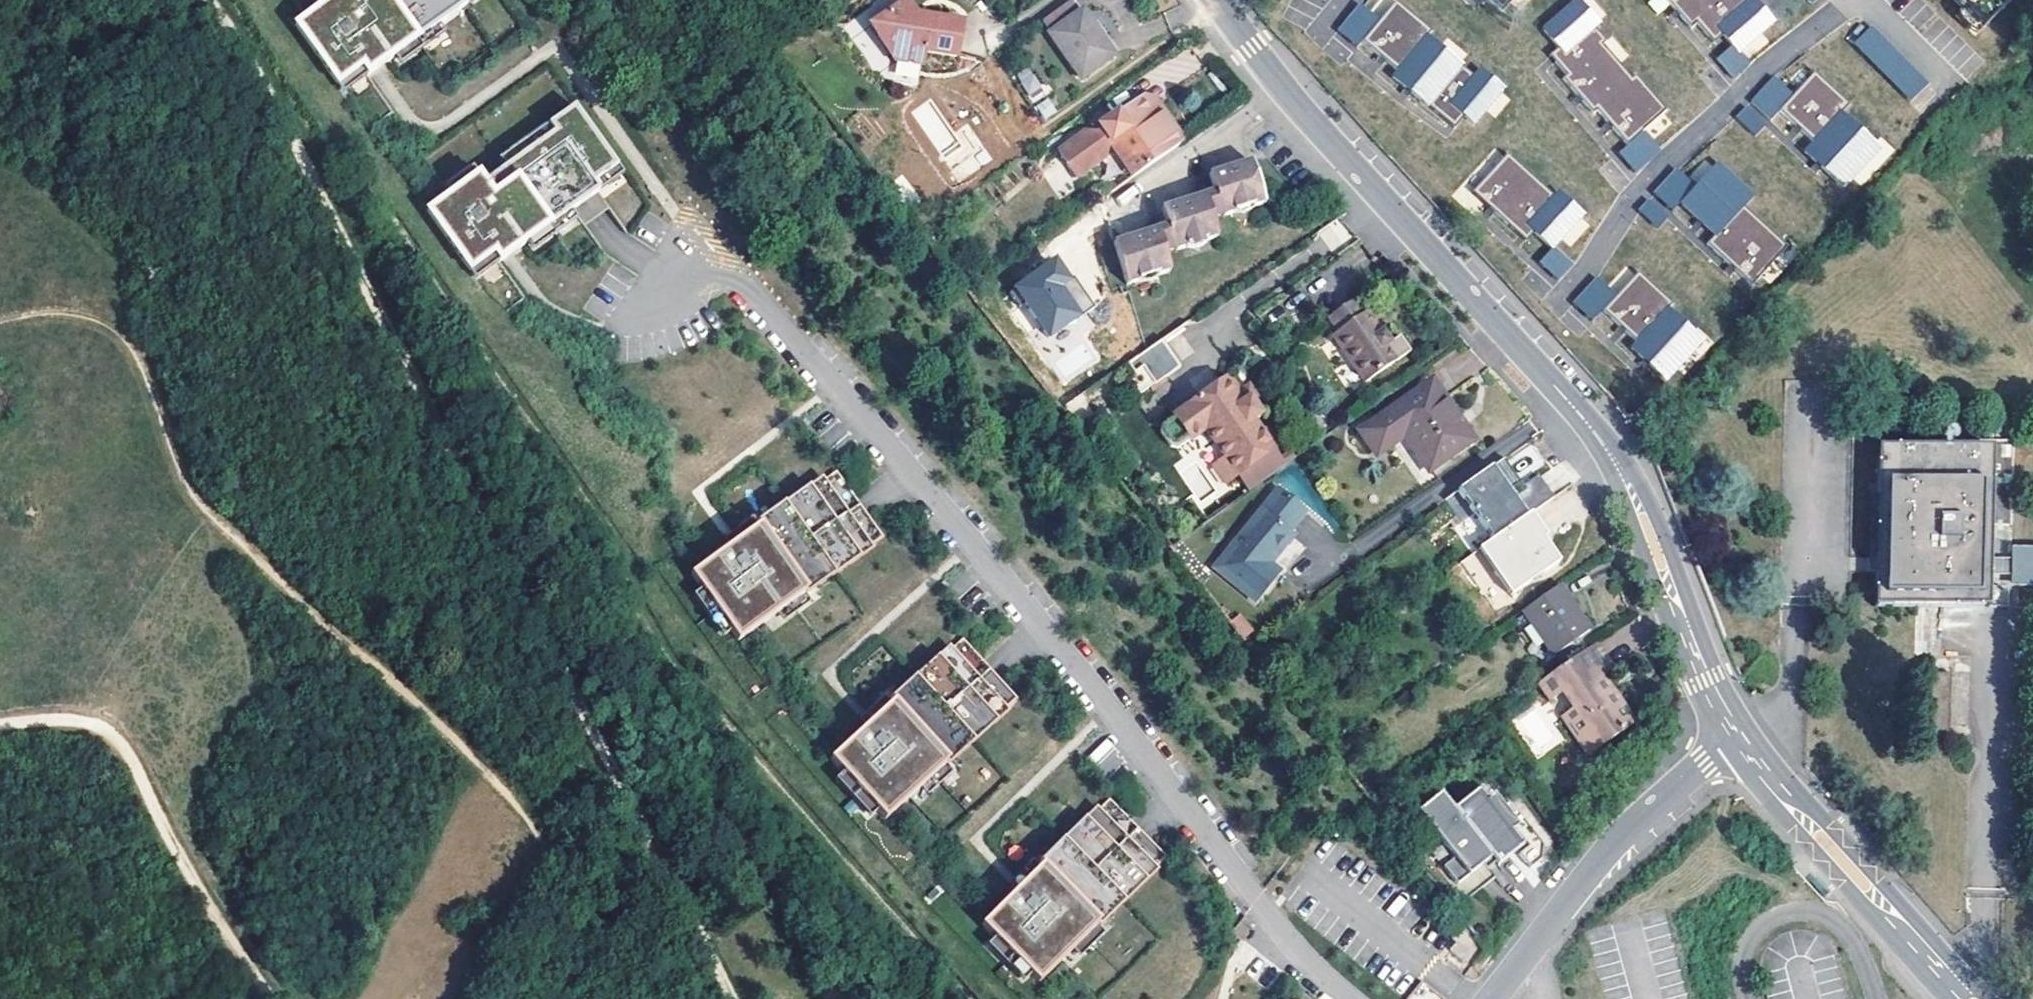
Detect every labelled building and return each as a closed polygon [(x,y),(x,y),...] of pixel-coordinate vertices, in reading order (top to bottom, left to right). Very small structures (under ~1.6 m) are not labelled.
[(291,24),(339,89),(372,64),(382,57),(387,64),(419,39),(467,6),(463,0),(323,0),(317,5),(291,24)] [(1052,31),(1088,7),(1083,0),(1072,0),(1043,19),(1052,31)] [(1502,12),(1513,0),(1489,0),(1502,12)] [(1738,52),(1771,23),(1751,0),(1749,0),(1746,2),(1744,0),(1666,0),(1691,29),(1697,23),(1709,37),(1718,29),(1732,45),(1738,52)] [(1981,30),(2011,0),(1951,0),(1981,30)] [(1360,1),(1337,29),(1356,45),(1362,41),(1381,18),(1360,1)] [(1431,31),(1395,2),(1381,18),(1362,41),(1397,71),(1392,76),(1448,123),(1459,111),(1474,123),(1501,90),(1478,71),(1473,77),(1426,38),(1431,31)] [(1597,111),(1627,146),(1644,130),(1666,111),(1635,77),(1631,80),(1602,46),(1606,42),(1594,29),(1598,26),(1577,2),(1543,31),(1563,54),(1554,62),(1566,76),(1562,80),(1593,115),(1597,111)] [(1088,7),(1052,31),(1084,75),(1118,51),(1088,7)] [(926,59),(958,64),(963,31),(919,25),(908,8),(874,31),(898,68),(924,72),(926,59)] [(1852,45),(1908,102),(1926,85),(1870,28),(1852,45)] [(1734,78),(1749,64),(1738,52),(1732,45),(1717,59),(1734,78)] [(1804,152),(1843,188),(1877,150),(1840,115),(1848,106),(1813,74),(1799,89),(1780,71),(1751,102),(1771,121),(1779,112),(1813,143),(1804,152)] [(1040,73),(1027,82),(1041,102),(1054,93),(1040,73)] [(1104,156),(1106,146),(1106,143),(1113,137),(1114,140),(1136,171),(1188,136),(1164,102),(1156,107),(1150,100),(1143,105),(1137,97),(1103,123),(1105,127),(1099,131),(1088,125),(1061,144),(1079,173),(1096,162),(1104,156)] [(970,123),(949,134),(930,100),(915,109),(954,182),(990,162),(970,123)] [(1748,105),(1736,117),(1754,137),(1767,125),(1748,105)] [(477,176),(427,212),(470,273),(502,251),(514,242),(519,249),(552,225),(587,200),(598,192),(593,185),(617,168),(574,108),(548,126),(553,134),(483,184),(477,176)] [(1661,148),(1644,130),(1627,146),(1619,154),(1635,172),(1661,148)] [(1136,171),(1114,140),(1106,146),(1104,156),(1096,162),(1112,188),(1136,171)] [(1528,227),(1551,248),(1554,246),(1581,216),(1556,194),(1553,197),(1507,155),(1472,192),(1519,236),(1528,227)] [(1262,205),(1251,165),(1210,177),(1215,194),(1222,216),(1262,205)] [(1675,165),(1649,192),(1672,213),(1681,203),(1697,187),(1675,165)] [(1707,245),(1751,286),(1786,249),(1742,207),(1751,198),(1717,166),(1697,187),(1681,203),(1715,235),(1707,245)] [(896,176),(886,184),(898,200),(908,191),(896,176)] [(1203,198),(1210,220),(1222,216),(1215,194),(1203,198)] [(1210,220),(1203,198),(1165,210),(1170,228),(1178,254),(1216,243),(1210,220)] [(1650,198),(1638,210),(1657,228),(1668,216),(1650,198)] [(634,234),(656,246),(668,222),(646,210),(634,234)] [(1159,231),(1166,257),(1178,254),(1170,228),(1159,231)] [(1166,257),(1159,231),(1118,242),(1129,285),(1170,274),(1166,257)] [(1551,248),(1539,262),(1559,280),(1574,264),(1554,246),(1551,248)] [(1057,252),(1012,284),(1049,336),(1094,305),(1057,252)] [(1631,348),(1666,379),(1701,342),(1667,311),(1672,305),(1638,273),(1618,295),(1603,311),(1636,342),(1631,348)] [(1618,295),(1598,278),(1573,305),(1593,322),(1603,311),(1618,295)] [(1371,307),(1361,295),(1335,312),(1345,327),(1339,330),(1371,379),(1400,360),(1390,345),(1397,340),(1384,319),(1389,316),(1380,302),(1371,307)] [(1181,358),(1163,331),(1138,349),(1156,375),(1181,358)] [(1398,341),(1397,340),(1390,345),(1400,360),(1415,350),(1405,336),(1398,341)] [(1227,374),(1160,420),(1177,445),(1208,424),(1228,453),(1238,469),(1250,486),(1299,452),(1289,435),(1274,445),(1271,441),(1272,434),(1267,425),(1260,424),(1255,417),(1261,413),(1253,401),(1262,395),(1252,380),(1237,390),(1238,383),(1233,377),(1229,376),(1227,374)] [(1474,441),(1436,383),(1393,410),(1432,468),(1474,441)] [(1879,449),(1877,606),(1988,608),(1989,576),(1989,561),(1991,451),(1879,449)] [(1224,479),(1238,469),(1228,453),(1214,462),(1224,479)] [(1503,459),(1444,499),(1462,523),(1474,514),(1492,539),(1530,513),(1554,497),(1538,473),(1508,494),(1507,491),(1520,481),(1503,459)] [(1543,474),(1551,491),(1571,481),(1563,465),(1543,474)] [(733,542),(694,569),(741,637),(810,588),(837,570),(862,553),(874,545),(886,536),(863,504),(838,468),(826,476),(814,484),(790,501),(763,519),(733,542)] [(1267,559),(1288,533),(1286,531),(1301,512),(1273,489),(1214,565),(1253,596),(1277,567),(1267,559)] [(1492,539),(1483,546),(1498,568),(1494,571),(1511,595),(1559,562),(1543,539),(1546,537),(1530,513),(1492,539)] [(1474,514),(1462,523),(1451,530),(1469,555),(1479,548),(1483,546),(1492,539),(1474,514)] [(1498,568),(1483,546),(1479,548),(1494,571),(1498,568)] [(2010,550),(2010,561),(2010,577),(2010,586),(2029,586),(2032,586),(2032,550),(2010,550)] [(2010,561),(1989,561),(1989,576),(2010,577),(2010,561)] [(1556,587),(1520,611),(1553,657),(1588,633),(1556,587)] [(1240,612),(1229,621),(1242,638),(1253,629),(1240,612)] [(868,722),(834,753),(889,814),(954,756),(977,737),(999,717),(1009,707),(1018,699),(991,669),(963,638),(954,646),(943,656),(922,675),(900,694),(868,722)] [(1578,706),(1567,714),(1593,751),(1631,725),(1611,696),(1607,700),(1595,684),(1601,681),(1613,673),(1594,645),(1543,681),(1557,699),(1568,692),(1578,706)] [(1611,696),(1601,681),(1595,684),(1607,700),(1611,696)] [(1568,692),(1557,699),(1567,714),(1578,706),(1568,692)] [(1585,757),(1593,751),(1567,714),(1559,721),(1585,757)] [(1108,740),(1089,752),(1103,775),(1122,763),(1108,740)] [(1477,793),(1453,811),(1490,860),(1495,867),(1513,854),(1518,850),(1532,868),(1543,859),(1544,847),(1509,803),(1500,810),(1491,799),(1486,804),(1477,793)] [(1440,795),(1415,814),(1451,860),(1441,868),(1456,887),(1465,899),(1495,877),(1490,871),(1494,868),(1495,867),(1490,860),(1453,811),(1440,795)] [(982,918),(1039,977),(1102,917),(1126,895),(1147,874),(1157,864),(1166,856),(1142,831),(1109,797),(1100,806),(1090,815),(1068,836),(1045,858),(1017,884),(982,918)] [(1470,956),(1456,944),(1447,954),(1460,966),(1470,956)] [(1433,997),(1421,984),(1406,998),(1431,998),(1433,997)]
